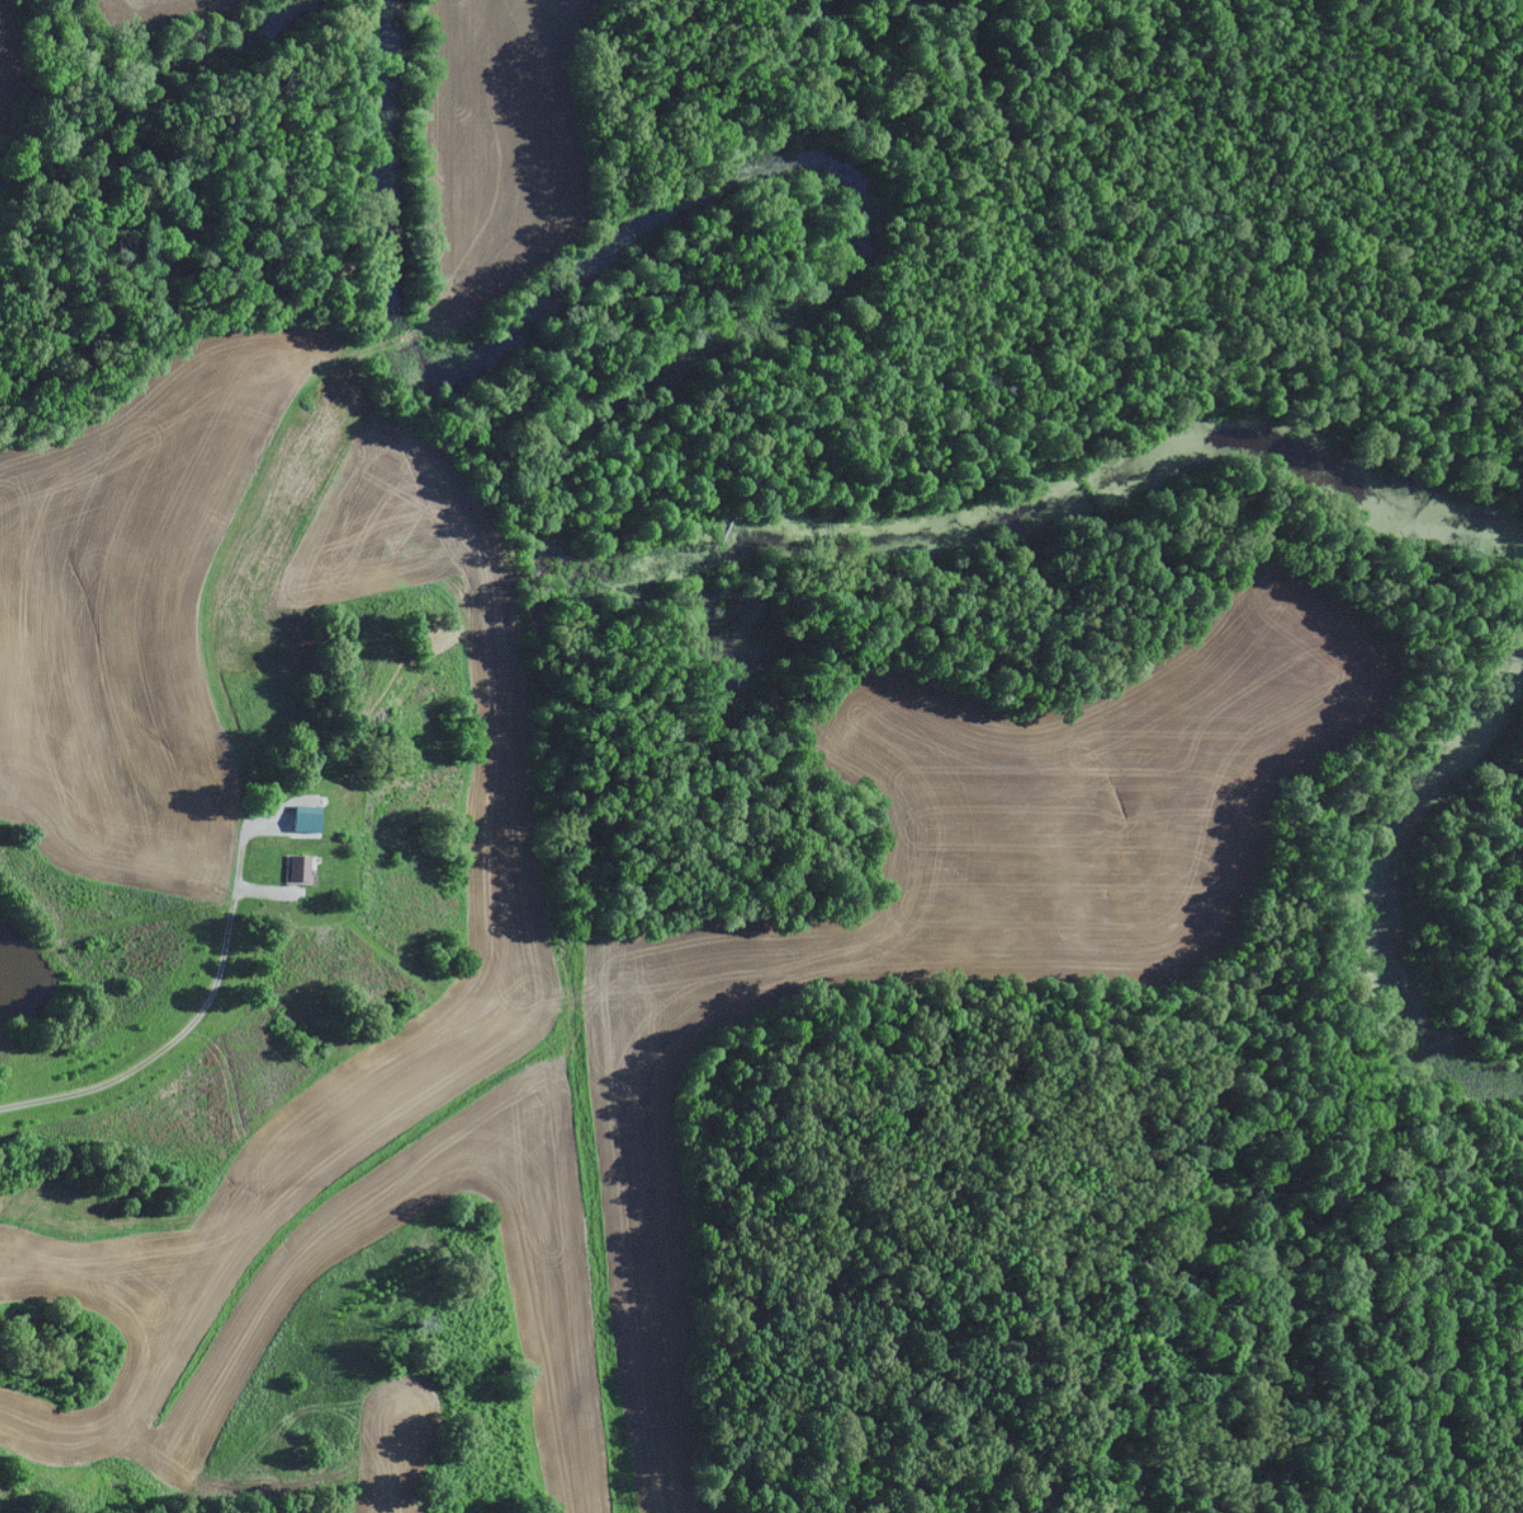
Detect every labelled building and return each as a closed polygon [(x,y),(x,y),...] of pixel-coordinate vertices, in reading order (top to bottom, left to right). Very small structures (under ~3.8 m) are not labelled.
[(291,834),(317,835),(317,809),(291,808),(291,834)] [(307,884),(308,858),(288,858),(288,883),(307,884)]
